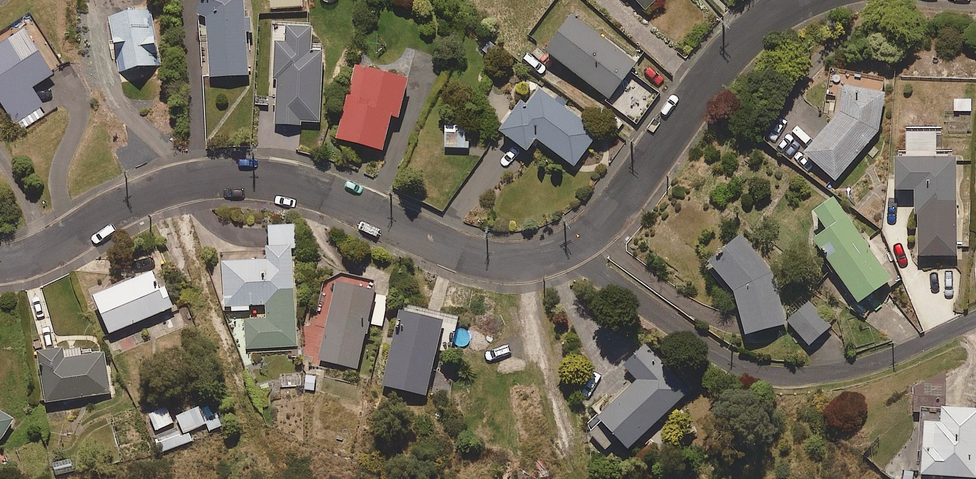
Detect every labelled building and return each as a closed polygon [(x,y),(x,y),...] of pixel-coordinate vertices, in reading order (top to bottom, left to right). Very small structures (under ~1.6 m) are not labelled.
[(198,15),(207,19),(210,78),(249,76),(247,31),(253,31),(253,19),(248,19),(247,0),(204,0),(198,15)] [(272,9),(304,7),(303,0),(272,0),(272,9)] [(648,11),(660,0),(638,0),(648,11)] [(150,9),(109,16),(119,71),(160,63),(150,9)] [(575,14),(547,51),(612,99),(640,62),(575,14)] [(0,46),(0,101),(14,125),(44,107),(32,88),(55,74),(28,29),(0,46)] [(313,35),(284,34),(283,49),(276,49),(273,129),(301,130),(301,126),(321,126),(323,59),(312,59),(313,35)] [(410,80),(358,67),(340,141),(386,152),(394,117),(401,119),(410,80)] [(843,113),(806,154),(837,182),(883,132),(888,94),(848,87),(843,113)] [(525,102),(503,132),(530,152),(540,138),(576,163),(600,130),(569,108),(572,104),(561,96),(559,99),(543,89),(530,106),(525,102)] [(466,126),(445,126),(445,148),(470,149),(470,143),(466,143),(466,126)] [(899,159),(899,192),(918,192),(918,216),(921,216),(921,258),(962,258),(962,159),(899,159)] [(817,241),(862,304),(896,280),(839,199),(819,213),(831,231),(817,241)] [(268,320),(245,321),(246,349),(299,346),(294,249),(298,249),(297,225),(269,226),(270,246),(267,246),(268,260),(224,262),(226,307),(233,307),(233,311),(250,311),(249,306),(267,305),(268,320)] [(745,236),(713,265),(737,293),(749,337),(788,325),(774,271),(745,236)] [(156,273),(95,297),(111,335),(176,308),(168,288),(163,290),(156,273)] [(339,282),(319,359),(358,369),(378,292),(339,282)] [(810,300),(788,320),(811,346),(833,326),(810,300)] [(400,309),(382,385),(428,395),(439,350),(453,353),(457,335),(446,332),(449,320),(400,309)] [(641,382),(600,420),(629,451),(693,391),(650,346),(627,368),(641,382)] [(66,350),(39,354),(47,404),(112,393),(106,353),(67,359),(66,350)] [(176,423),(155,432),(162,451),(193,438),(189,428),(205,421),(209,430),(221,425),(211,401),(201,405),(200,403),(172,415),(176,423)] [(176,423),(172,415),(168,404),(147,413),(155,432),(176,423)] [(927,424),(923,475),(975,478),(975,411),(947,409),(946,425),(927,424)] [(2,439),(15,420),(0,411),(0,442),(2,439)]
